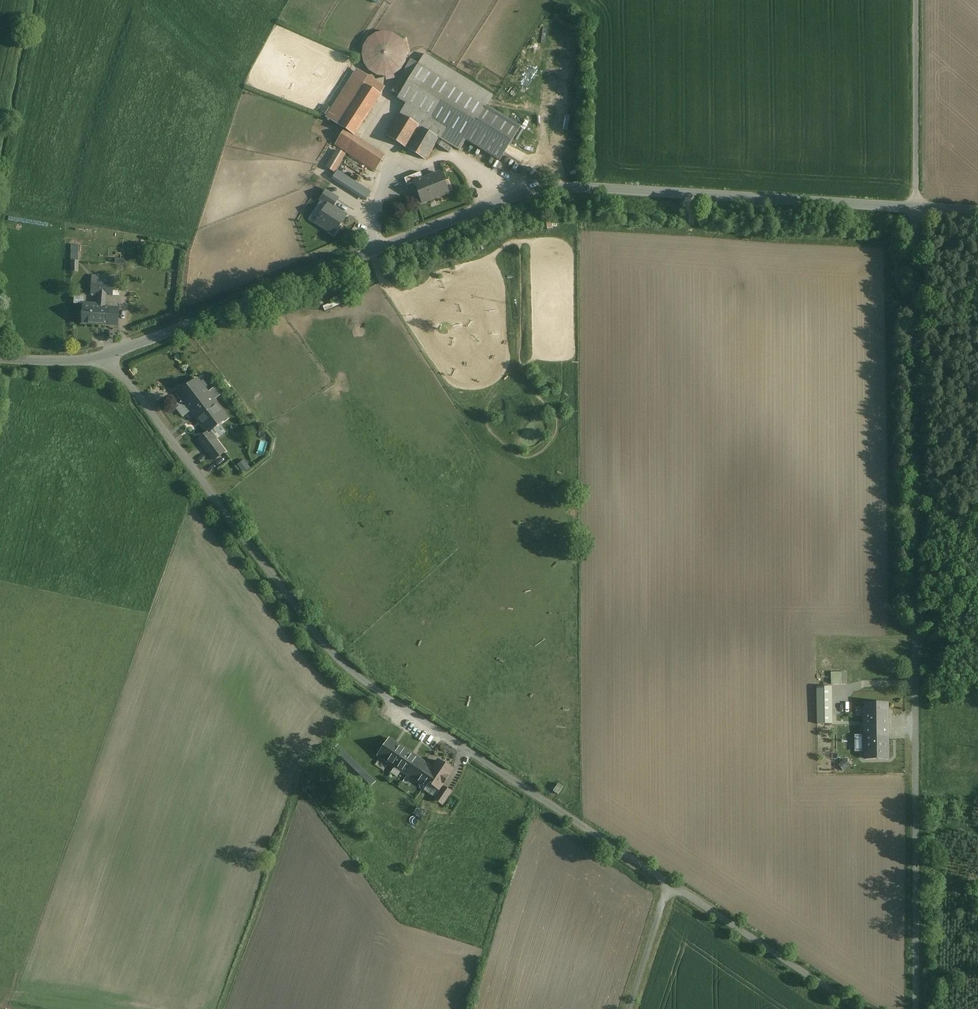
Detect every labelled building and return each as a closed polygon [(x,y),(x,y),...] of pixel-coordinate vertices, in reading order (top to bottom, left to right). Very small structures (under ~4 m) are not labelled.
[(365,48),(364,53),(364,58),(366,63),(368,67),(372,71),(376,74),(381,75),(387,75),(392,74),(396,72),(400,68),(403,64),(405,59),(405,54),(404,49),(402,44),(399,40),(395,37),(390,35),(385,34),(380,35),(375,36),(371,39),(367,43),(365,48)] [(400,95),(397,99),(405,103),(466,140),(487,106),(493,95),(424,54),(418,65),(412,61),(394,91),(400,95)] [(357,69),(326,117),(355,135),(385,87),(357,69)] [(466,140),(405,103),(386,136),(425,160),(438,138),(460,151),(466,140)] [(521,127),(487,106),(466,140),(500,161),(521,127)] [(336,143),(335,144),(375,171),(385,156),(344,130),(336,143)] [(336,149),(326,167),(335,172),(345,154),(336,149)] [(337,170),(332,179),(366,201),(371,192),(337,170)] [(408,186),(415,184),(415,183),(424,179),(421,172),(404,179),(408,186)] [(424,179),(415,183),(415,184),(423,203),(448,193),(440,173),(424,179)] [(347,215),(326,202),(314,223),(335,236),(347,215)] [(73,272),(81,272),(81,245),(73,245),(73,272)] [(107,295),(113,296),(114,278),(92,277),(91,294),(98,295),(107,295)] [(77,295),(76,302),(86,304),(87,297),(77,295)] [(84,304),(82,323),(118,326),(119,309),(106,308),(107,295),(98,295),(98,305),(84,304)] [(198,379),(178,394),(200,424),(220,409),(198,379)] [(220,409),(200,424),(207,433),(210,431),(227,418),(220,409)] [(207,433),(197,441),(212,461),(225,451),(210,431),(207,433)] [(831,673),(831,685),(847,685),(847,673),(831,673)] [(817,687),(818,724),(832,724),(831,687),(817,687)] [(887,703),(864,703),(865,736),(887,736),(887,703)] [(865,736),(862,736),(863,751),(865,751),(865,759),(888,758),(887,736),(865,736)] [(392,765),(404,749),(390,740),(379,756),(392,765)] [(338,746),(325,758),(361,793),(362,794),(374,782),(338,746)] [(433,768),(404,749),(392,765),(426,788),(429,783),(437,771),(433,768)] [(844,770),(852,767),(849,760),(841,763),(844,770)] [(438,761),(433,768),(437,771),(429,783),(439,789),(452,770),(438,761)] [(439,789),(429,783),(426,788),(424,790),(437,798),(442,790),(439,789)] [(437,798),(435,800),(442,804),(450,792),(443,788),(442,790),(437,798)]
